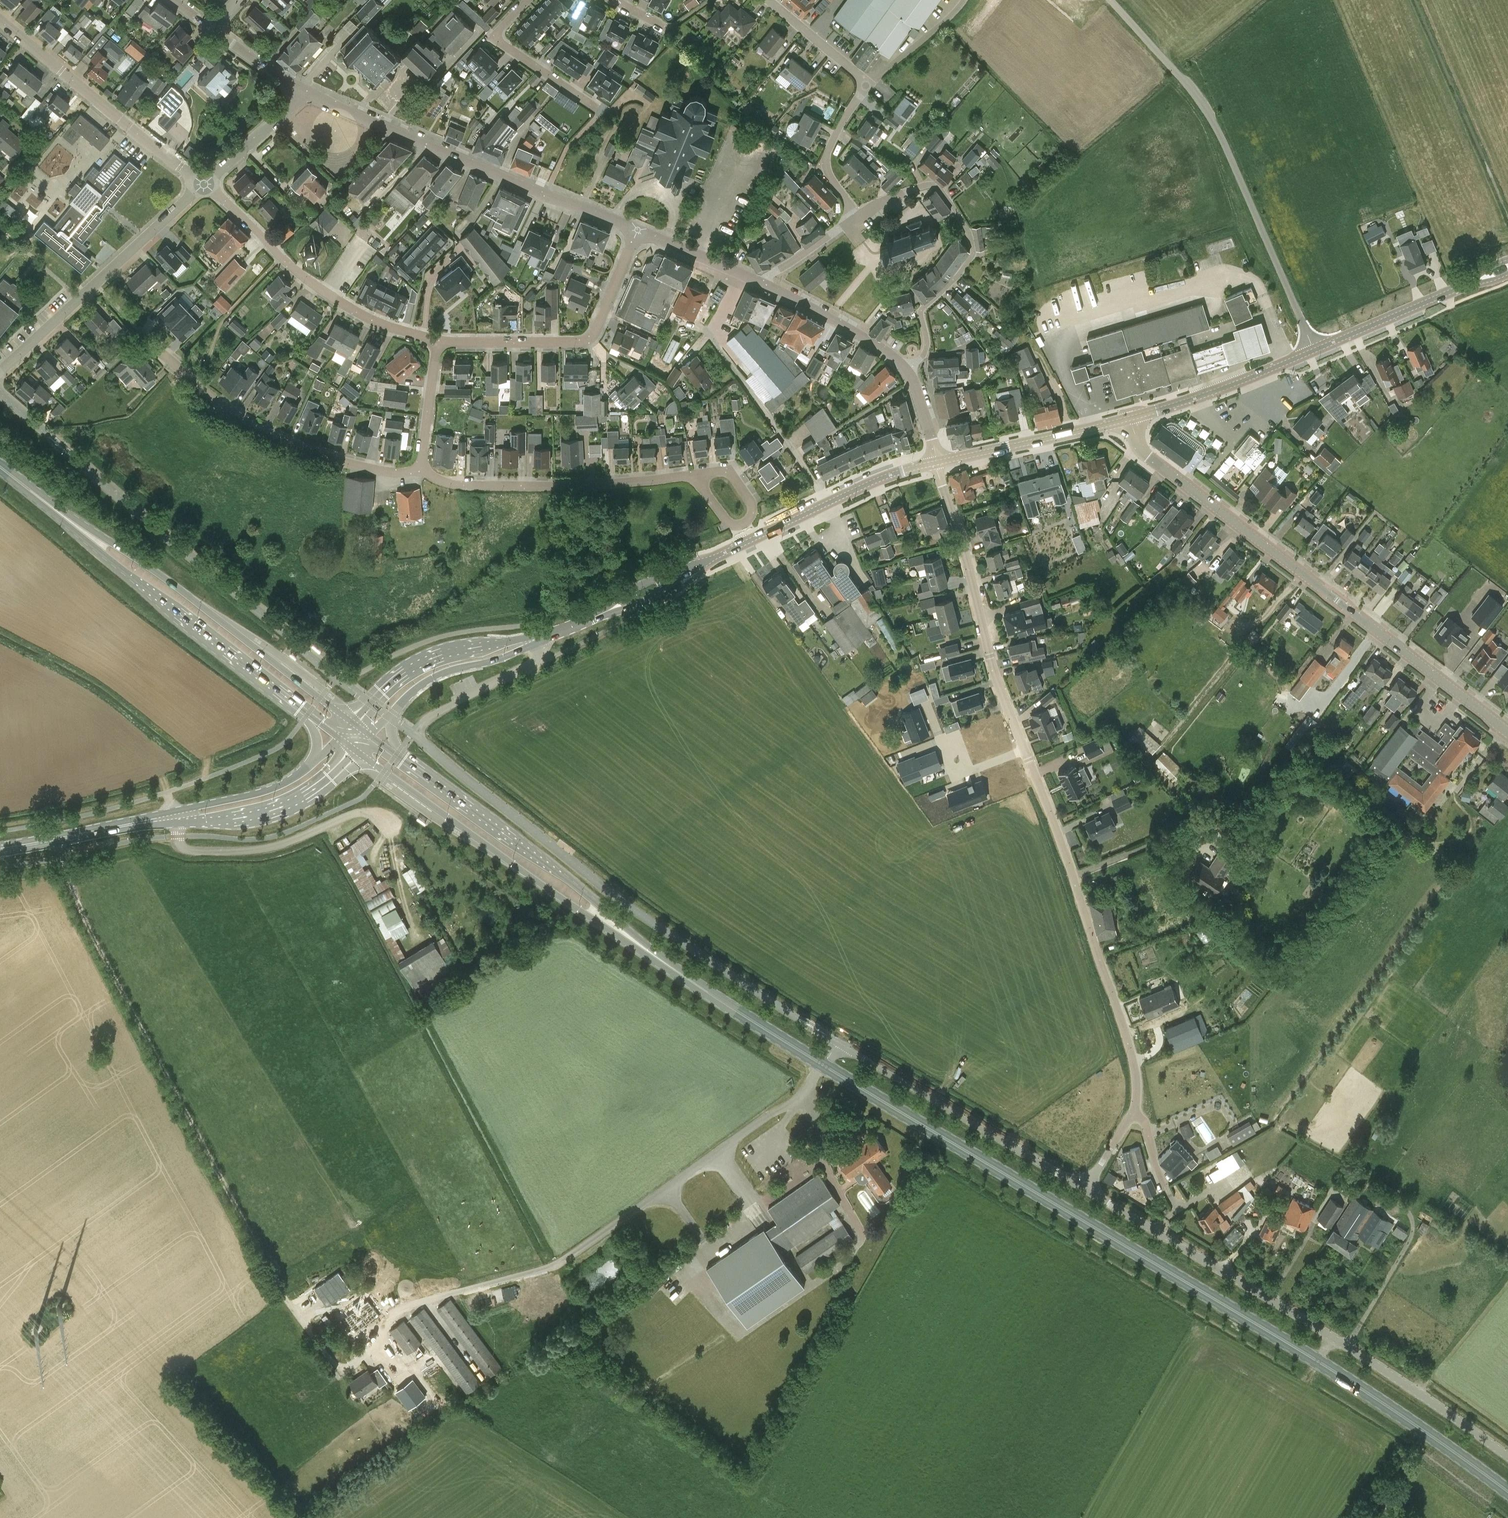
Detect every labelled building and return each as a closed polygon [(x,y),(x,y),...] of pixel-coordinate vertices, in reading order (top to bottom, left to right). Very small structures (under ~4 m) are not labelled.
[(31,0),(19,15),(29,23),(41,8),(36,5),(40,0),(31,0)] [(85,7),(88,9),(94,2),(97,5),(101,0),(90,0),(85,7)] [(127,8),(134,13),(142,2),(139,0),(133,0),(127,8)] [(157,0),(152,8),(146,4),(138,15),(162,33),(167,26),(176,14),(157,0)] [(270,4),(278,12),(279,11),(282,14),(296,0),(266,0),(270,4)] [(306,1),(309,4),(307,7),(310,10),(318,0),(308,0),(306,1)] [(356,13),(366,22),(383,4),(382,3),(385,0),(368,0),(356,13)] [(456,0),(453,4),(457,8),(460,5),(487,30),(492,25),(489,23),(483,17),(467,3),(464,0),(462,0),(459,3),(456,0)] [(565,9),(556,0),(546,0),(544,2),(557,16),(565,9)] [(565,9),(566,9),(574,0),(556,0),(565,9)] [(650,2),(650,3),(655,6),(654,7),(660,10),(660,9),(661,9),(664,4),(666,5),(668,0),(651,0),(650,2)] [(699,2),(698,0),(687,0),(684,2),(688,9),(699,2)] [(781,0),(791,9),(800,0),(782,0),(781,0)] [(791,9),(801,18),(814,3),(813,3),(815,0),(800,0),(791,9)] [(815,8),(821,13),(832,0),(822,0),(815,8)] [(834,17),(865,40),(862,43),(851,59),(869,71),(879,58),(883,52),(889,57),(908,32),(914,36),(919,30),(918,29),(939,0),(846,0),(834,17)] [(557,16),(544,2),(537,10),(551,23),(557,16)] [(577,18),(575,23),(580,26),(585,29),(589,22),(598,27),(606,12),(602,11),(604,8),(595,3),(594,6),(591,5),(590,7),(586,15),(581,12),(577,18)] [(494,5),(483,17),(489,23),(500,11),(494,5)] [(270,11),(266,16),(255,6),(245,17),(261,31),(271,20),(275,24),(279,20),(270,11)] [(296,25),(302,30),(285,49),(277,58),(284,64),(287,61),(288,62),(293,57),(291,56),(300,46),(303,48),(306,45),(308,46),(316,37),(309,31),(322,16),(318,13),(319,11),(314,6),(296,25)] [(572,16),(574,16),(577,18),(581,12),(582,10),(581,9),(577,7),(575,10),(572,16)] [(718,10),(706,25),(721,37),(731,24),(735,27),(736,25),(745,32),(755,20),(741,8),(738,11),(733,7),(726,7),(721,13),(718,10)] [(41,17),(46,22),(39,31),(51,41),(56,34),(62,39),(60,41),(61,41),(68,32),(61,27),(59,30),(53,25),(60,17),(49,8),(41,17)] [(109,26),(98,17),(97,18),(87,10),(84,13),(93,20),(92,21),(96,24),(95,26),(100,31),(95,36),(98,38),(103,32),(109,26)] [(417,39),(414,43),(413,43),(402,55),(403,56),(411,63),(426,77),(437,65),(437,64),(443,57),(442,57),(449,50),(453,53),(474,30),(452,10),(431,33),(432,34),(427,39),(429,40),(424,45),(419,41),(417,39)] [(544,31),(551,23),(537,10),(530,17),(544,31)] [(75,23),(70,29),(73,32),(77,27),(78,29),(82,24),(83,26),(90,18),(86,15),(80,22),(78,20),(75,23)] [(819,16),(811,24),(825,37),(833,28),(819,16)] [(544,31),(530,17),(523,24),(537,37),(544,31)] [(605,25),(599,37),(610,43),(611,41),(613,37),(622,41),(623,42),(631,26),(627,24),(628,22),(620,18),(619,20),(615,17),(614,19),(609,28),(605,25)] [(345,44),(340,49),(345,53),(344,53),(343,53),(355,64),(355,63),(360,67),(362,69),(364,71),(368,74),(371,77),(370,78),(377,85),(377,84),(377,83),(386,73),(390,77),(397,70),(396,69),(394,68),(396,66),(395,64),(401,57),(402,58),(403,57),(396,50),(395,51),(380,37),(380,36),(369,26),(368,27),(364,23),(360,27),(354,34),(345,44)] [(530,45),(537,37),(523,24),(516,32),(524,39),(523,40),(527,44),(528,43),(530,45)] [(184,42),(191,35),(188,33),(188,30),(185,27),(182,28),(179,25),(165,42),(174,50),(172,52),(183,62),(194,49),(188,44),(187,45),(184,42)] [(773,28),(760,44),(765,49),(772,54),(768,58),(773,63),(784,50),(779,47),(782,43),(781,42),(785,38),(773,28)] [(572,29),(567,34),(573,37),(584,42),(586,37),(576,31),(572,29)] [(68,32),(61,41),(67,46),(63,51),(75,61),(81,52),(91,39),(83,33),(78,40),(68,32)] [(628,43),(624,51),(641,59),(644,53),(651,57),(653,53),(654,54),(658,48),(656,47),(658,42),(639,32),(637,35),(632,45),(628,43)] [(322,43),(316,37),(308,46),(306,45),(303,48),(300,46),(291,56),(293,57),(288,62),(287,61),(284,64),(295,74),(303,65),(322,43)] [(147,50),(133,39),(124,49),(138,61),(147,50)] [(576,55),(579,51),(562,39),(551,51),(557,55),(554,60),(559,63),(558,65),(565,69),(576,55)] [(107,72),(110,68),(103,61),(107,57),(98,49),(103,44),(98,40),(86,54),(94,62),(87,71),(99,81),(107,72)] [(107,54),(120,65),(129,54),(116,44),(107,54)] [(481,46),(472,56),(468,52),(457,63),(461,67),(463,65),(467,69),(470,65),(475,69),(491,53),(485,48),(484,49),(481,46)] [(218,59),(217,60),(203,47),(195,55),(210,68),(197,82),(215,99),(236,76),(218,59)] [(599,69),(589,83),(596,87),(602,91),(609,96),(611,93),(616,96),(622,88),(617,85),(620,81),(609,74),(608,73),(611,68),(608,66),(607,66),(608,65),(615,54),(606,47),(598,59),(604,63),(600,68),(600,67),(599,69)] [(496,59),(491,53),(475,69),(471,73),(484,86),(493,76),(489,72),(498,63),(495,60),(496,59)] [(581,59),(576,55),(565,69),(572,74),(573,73),(578,76),(581,71),(587,75),(593,65),(582,57),(581,59)] [(801,89),(813,74),(807,70),(792,58),(780,72),(801,89)] [(7,75),(3,71),(0,75),(0,84),(2,86),(9,77),(18,85),(30,71),(18,61),(7,75)] [(177,61),(171,68),(177,73),(183,66),(177,61)] [(635,69),(642,73),(644,68),(637,64),(635,69)] [(513,68),(503,78),(498,73),(489,83),(499,92),(503,88),(507,93),(512,88),(513,86),(514,88),(519,83),(518,82),(522,77),(521,76),(522,75),(518,71),(517,72),(513,68)] [(30,71),(18,85),(28,93),(21,101),(28,107),(36,97),(31,93),(42,80),(30,71)] [(148,82),(134,72),(117,96),(131,106),(148,82)] [(536,73),(529,81),(534,86),(541,77),(536,73)] [(158,76),(150,88),(159,94),(167,82),(158,76)] [(547,82),(543,87),(546,90),(547,88),(548,89),(551,85),(548,82),(547,82)] [(442,109),(441,108),(450,96),(438,87),(434,85),(432,83),(426,90),(432,94),(422,109),(430,115),(435,118),(440,111),(440,112),(442,109)] [(644,87),(640,93),(652,101),(656,95),(644,87)] [(56,93),(55,94),(51,91),(34,110),(33,109),(25,119),(27,120),(34,111),(45,119),(49,114),(56,119),(59,114),(60,114),(69,103),(56,93)] [(625,167),(617,162),(615,165),(631,173),(635,165),(638,167),(642,166),(646,157),(649,158),(651,159),(650,162),(651,163),(648,165),(651,170),(654,170),(654,171),(657,172),(659,173),(666,176),(680,182),(682,176),(687,178),(698,151),(706,154),(715,133),(707,130),(711,122),(714,123),(718,114),(706,109),(706,103),(703,97),(697,95),(690,96),(686,100),(674,95),(670,105),(673,106),(670,112),(668,111),(666,113),(662,111),(660,118),(651,115),(647,125),(655,128),(654,131),(643,127),(636,141),(635,145),(627,161),(628,161),(625,167)] [(521,111),(517,115),(524,121),(537,107),(530,101),(529,100),(528,99),(524,103),(525,105),(526,105),(523,108),(521,111)] [(152,119),(160,110),(154,105),(146,113),(152,119)] [(474,150),(488,156),(494,142),(509,121),(512,118),(513,119),(517,115),(521,111),(523,108),(520,105),(519,106),(518,108),(515,106),(505,119),(500,115),(487,132),(484,130),(481,136),(480,135),(474,149),(474,150)] [(747,105),(743,111),(750,116),(754,110),(747,105)] [(964,107),(954,119),(964,128),(974,116),(964,107)] [(787,127),(787,130),(789,133),(792,136),(792,137),(809,146),(823,121),(805,111),(805,112),(799,122),(795,121),(792,121),(789,123),(787,127)] [(82,115),(80,113),(70,125),(100,150),(109,138),(105,134),(82,115)] [(880,136),(885,131),(878,126),(882,120),(873,114),(869,120),(867,118),(858,131),(861,133),(858,138),(866,144),(869,139),(875,143),(880,136)] [(162,119),(161,120),(158,116),(150,123),(155,128),(152,131),(160,137),(170,126),(162,119)] [(474,117),(468,126),(473,129),(479,120),(474,117)] [(893,117),(889,123),(893,127),(898,130),(902,124),(893,117)] [(524,141),(531,147),(543,130),(539,128),(543,124),(535,118),(529,127),(533,130),(531,133),(530,133),(524,141)] [(448,124),(450,124),(445,137),(444,138),(459,144),(460,143),(465,131),(456,127),(458,123),(450,119),(448,124)] [(494,142),(488,156),(501,162),(501,161),(502,160),(508,147),(506,147),(511,141),(509,139),(518,129),(517,129),(509,121),(494,142)] [(0,128),(0,147),(2,148),(14,134),(7,127),(9,125),(6,122),(0,128)] [(780,127),(775,123),(769,131),(774,135),(775,133),(780,127)] [(944,137),(948,130),(941,127),(938,134),(944,137)] [(14,134),(2,148),(12,158),(27,140),(23,137),(21,140),(14,134)] [(928,147),(933,151),(942,137),(936,134),(928,147)] [(859,150),(863,144),(853,137),(849,143),(859,150)] [(383,148),(372,161),(380,168),(401,145),(391,140),(388,143),(386,141),(381,146),(383,148)] [(915,155),(920,144),(910,140),(905,151),(915,155)] [(610,141),(604,153),(611,156),(617,144),(610,141)] [(518,145),(515,153),(511,164),(510,166),(530,174),(535,162),(538,163),(541,155),(528,149),(529,147),(522,142),(519,146),(518,145)] [(412,150),(401,145),(380,168),(388,175),(397,166),(399,167),(403,163),(401,161),(412,150)] [(940,155),(936,159),(930,154),(920,166),(932,176),(951,152),(946,147),(940,154),(940,155)] [(861,148),(855,155),(854,153),(843,164),(853,175),(864,163),(861,160),(867,153),(861,148)] [(970,166),(980,155),(972,148),(963,159),(962,159),(970,166)] [(875,153),(872,156),(875,158),(873,160),(879,166),(886,173),(888,171),(891,167),(875,152),(875,153)] [(950,163),(951,164),(957,157),(951,152),(932,176),(942,186),(950,177),(953,173),(946,168),(950,163)] [(43,220),(33,232),(35,234),(80,271),(90,259),(83,253),(87,247),(84,244),(81,242),(101,218),(98,215),(108,204),(111,206),(141,170),(139,168),(128,159),(126,163),(114,153),(99,171),(93,166),(83,178),(86,181),(69,202),(72,204),(53,228),(43,220)] [(406,175),(401,181),(400,181),(384,199),(402,214),(409,206),(411,207),(419,198),(419,197),(424,191),(421,188),(438,167),(424,155),(406,176),(406,175)] [(864,163),(853,175),(863,185),(869,179),(873,183),(879,178),(874,174),(873,172),(879,166),(873,160),(867,166),(864,163)] [(380,168),(372,161),(365,168),(347,187),(363,202),(388,175),(380,168)] [(631,173),(615,165),(610,163),(602,178),(623,188),(629,177),(631,173)] [(430,184),(433,187),(422,201),(432,209),(443,195),(461,173),(447,164),(430,184)] [(777,172),(789,186),(795,181),(781,165),(777,172)] [(327,188),(315,176),(316,174),(308,166),(292,183),(300,191),(302,189),(315,201),(327,188)] [(886,173),(884,175),(888,179),(894,184),(902,176),(892,166),(891,167),(888,171),(886,173)] [(265,173),(256,182),(246,172),(234,183),(245,194),(253,186),(263,197),(276,184),(265,173)] [(961,177),(967,186),(974,180),(967,172),(961,177)] [(809,179),(801,187),(796,192),(804,200),(808,196),(810,198),(812,196),(811,195),(823,183),(814,174),(813,173),(808,178),(809,179)] [(457,204),(473,210),(476,205),(486,181),(469,174),(457,204)] [(72,194),(78,184),(73,181),(66,190),(72,194)] [(808,196),(804,200),(813,210),(818,205),(816,202),(817,201),(825,209),(825,208),(828,211),(834,206),(831,203),(837,197),(823,183),(811,195),(812,196),(810,198),(808,196)] [(499,189),(493,202),(503,207),(504,203),(506,204),(508,201),(512,193),(500,187),(499,189)] [(928,196),(923,201),(937,220),(950,211),(950,210),(936,191),(933,193),(932,191),(927,195),(928,196)] [(498,216),(496,221),(512,229),(512,228),(525,200),(526,199),(512,193),(508,201),(506,204),(504,203),(503,207),(498,216)] [(768,198),(778,207),(780,204),(770,195),(768,198)] [(271,223),(282,213),(269,198),(258,209),(271,223)] [(762,203),(777,217),(779,214),(787,222),(792,216),(784,209),(784,210),(780,206),(778,208),(767,198),(762,203)] [(791,207),(801,218),(811,209),(800,198),(791,207)] [(8,203),(4,199),(0,204),(0,207),(3,210),(8,203)] [(488,207),(483,213),(492,218),(496,221),(498,216),(503,207),(493,202),(490,209),(488,207)] [(14,210),(8,205),(4,210),(10,215),(14,210)] [(323,237),(338,221),(325,209),(310,225),(323,237)] [(429,219),(424,214),(415,224),(420,228),(429,219)] [(757,241),(760,245),(747,252),(757,269),(756,270),(761,271),(761,270),(793,252),(800,248),(797,242),(784,221),(783,221),(780,216),(775,218),(773,214),(763,218),(773,238),(767,241),(765,237),(757,241)] [(820,224),(813,214),(795,227),(802,237),(800,238),(805,245),(825,231),(820,224)] [(217,232),(235,249),(239,245),(240,246),(249,236),(228,218),(220,227),(221,228),(217,232)] [(906,224),(908,232),(887,240),(889,244),(880,247),(880,250),(881,252),(882,254),(883,256),(892,253),(893,258),(900,255),(901,258),(902,257),(903,260),(911,258),(910,255),(910,254),(909,252),(916,249),(915,247),(934,241),(936,235),(934,230),(928,227),(911,233),(910,232),(924,227),(921,219),(906,224)] [(581,221),(571,246),(569,251),(582,256),(584,252),(588,253),(589,250),(592,245),(588,243),(590,239),(592,234),(589,232),(592,225),(581,221)] [(282,241),(294,231),(288,223),(275,233),(282,241)] [(1368,243),(1386,234),(1381,225),(1378,227),(1376,223),(1368,227),(1369,231),(1363,234),(1368,243)] [(425,233),(440,248),(448,240),(432,225),(425,233)] [(609,232),(592,225),(589,232),(592,234),(590,239),(604,245),(609,232)] [(987,225),(981,226),(972,227),(976,251),(985,249),(983,240),(982,236),(988,235),(988,239),(995,237),(993,225),(987,226),(987,225)] [(475,254),(473,255),(495,284),(501,278),(510,268),(490,245),(474,228),(461,238),(462,239),(475,254)] [(524,241),(521,249),(531,253),(540,234),(530,229),(524,241)] [(235,249),(217,232),(204,245),(223,262),(235,249)] [(540,234),(531,253),(540,258),(537,265),(544,268),(549,257),(544,255),(552,239),(550,238),(551,236),(544,232),(543,234),(541,233),(541,234),(540,234)] [(440,248),(425,233),(417,241),(433,256),(440,248)] [(936,264),(949,278),(969,252),(958,238),(954,240),(949,247),(936,264)] [(604,245),(590,239),(588,243),(592,245),(589,250),(599,254),(600,249),(602,249),(604,245)] [(1426,266),(1414,239),(1399,245),(1411,273),(1426,266)] [(433,256),(417,241),(410,249),(425,264),(433,256)] [(311,243),(310,243),(309,244),(307,244),(306,245),(306,246),(305,247),(304,249),(304,250),(304,251),(304,253),(305,254),(306,255),(306,256),(307,257),(309,258),(310,258),(311,258),(312,258),(314,258),(315,258),(316,257),(317,256),(318,256),(319,254),(320,253),(320,252),(320,251),(320,249),(319,248),(319,247),(318,246),(317,245),(316,244),(315,243),(314,243),(312,243),(311,243)] [(191,255),(190,254),(182,246),(177,250),(178,250),(175,253),(167,245),(156,255),(171,271),(185,258),(186,259),(191,255)] [(397,252),(393,249),(388,253),(392,257),(397,252)] [(425,264),(410,249),(402,257),(418,272),(425,264)] [(513,249),(508,260),(515,264),(520,253),(519,252),(513,249)] [(644,271),(642,276),(637,273),(633,275),(616,313),(623,317),(642,325),(651,329),(654,321),(658,323),(661,317),(664,318),(671,303),(670,303),(678,285),(683,287),(685,284),(692,268),(693,268),(693,266),(692,266),(692,267),(665,255),(666,254),(664,254),(664,255),(658,252),(654,253),(651,260),(649,261),(646,262),(642,270),(644,271)] [(554,273),(554,274),(566,280),(574,262),(562,256),(554,273)] [(235,257),(214,280),(226,291),(247,268),(235,257)] [(418,272),(402,257),(394,266),(410,280),(418,272)] [(1184,263),(1183,258),(1168,262),(1170,267),(1184,263)] [(813,265),(799,276),(811,290),(818,283),(828,275),(831,272),(819,259),(813,265)] [(472,279),(460,264),(459,263),(435,282),(441,290),(447,297),(461,286),(462,287),(472,279)] [(158,266),(152,271),(146,264),(139,271),(140,272),(129,282),(140,294),(158,278),(162,283),(168,277),(158,266)] [(949,278),(936,264),(936,265),(923,275),(937,291),(948,280),(949,278)] [(552,276),(554,274),(554,273),(546,269),(543,275),(542,278),(548,281),(552,276)] [(937,291),(923,275),(911,284),(924,301),(934,293),(937,291)] [(293,297),(286,291),(290,286),(279,276),(267,288),(275,296),(270,302),(280,311),(293,297)] [(571,276),(564,294),(571,297),(574,298),(571,305),(583,310),(590,294),(584,292),(588,283),(571,276)] [(28,298),(18,290),(14,287),(3,278),(0,281),(0,332),(28,298)] [(368,302),(377,283),(367,278),(358,297),(368,302)] [(377,283),(368,302),(377,307),(387,287),(377,283)] [(685,284),(683,287),(673,309),(694,319),(706,293),(685,284)] [(727,290),(718,285),(710,298),(718,303),(727,290)] [(160,292),(165,297),(171,293),(167,287),(160,292)] [(387,287),(377,307),(388,312),(397,292),(387,287)] [(412,287),(409,301),(415,302),(418,292),(412,287)] [(545,287),(545,305),(536,305),(536,323),(551,323),(551,305),(558,305),(558,287),(545,287)] [(1251,287),(1225,298),(1231,313),(1233,318),(1235,322),(1252,315),(1248,304),(1256,300),(1251,287)] [(532,290),(525,297),(530,301),(536,294),(532,290)] [(744,316),(753,293),(744,290),(735,312),(730,323),(739,327),(744,316)] [(957,291),(950,299),(964,312),(964,313),(965,314),(968,311),(976,318),(980,312),(982,314),(988,308),(976,298),(971,303),(957,291)] [(407,297),(397,292),(388,312),(398,317),(401,311),(403,312),(407,304),(404,303),(407,297)] [(891,311),(893,310),(894,316),(903,314),(903,312),(914,309),(909,292),(887,298),(891,311)] [(761,297),(753,293),(744,316),(750,319),(761,297)] [(232,304),(221,294),(213,303),(224,313),(232,304)] [(171,310),(163,318),(164,319),(162,320),(168,326),(169,325),(171,327),(189,310),(176,297),(167,305),(171,310)] [(761,297),(750,319),(762,325),(775,303),(761,297)] [(313,329),(323,315),(301,300),(291,314),(313,329)] [(1093,360),(1071,367),(1075,380),(1108,370),(1116,396),(1136,390),(1136,391),(1144,389),(1144,388),(1162,382),(1162,383),(1170,380),(1189,374),(1189,375),(1197,372),(1191,352),(1190,351),(1164,359),(1162,353),(1145,358),(1142,348),(1178,337),(1180,341),(1187,339),(1186,335),(1210,327),(1202,303),(1122,328),(1087,338),(1093,360)] [(493,305),(493,324),(508,323),(508,317),(516,317),(516,311),(516,305),(507,305),(493,305)] [(771,319),(774,320),(770,328),(779,333),(783,326),(785,327),(794,311),(779,305),(771,319)] [(113,317),(107,322),(96,310),(84,320),(96,334),(101,329),(107,335),(111,332),(114,336),(123,328),(113,317)] [(201,323),(189,310),(171,327),(173,329),(172,330),(177,335),(178,334),(179,335),(188,327),(192,332),(201,323)] [(797,310),(790,321),(800,327),(807,316),(797,310)] [(278,329),(289,318),(281,311),(271,322),(278,329)] [(885,320),(890,323),(894,325),(897,320),(897,319),(888,314),(885,320)] [(730,337),(726,341),(773,395),(764,402),(772,411),(810,378),(802,369),(794,360),(799,352),(800,352),(806,341),(807,338),(815,321),(807,316),(800,327),(795,336),(785,330),(781,337),(779,336),(776,342),(777,343),(775,347),(773,349),(759,333),(757,335),(756,333),(752,329),(745,334),(740,328),(730,337)] [(882,338),(890,323),(885,320),(881,318),(868,333),(880,340),(882,338)] [(1235,337),(1222,342),(1228,361),(1229,360),(1270,347),(1261,320),(1232,329),(1235,337)] [(800,327),(790,321),(785,330),(795,336),(800,327)] [(825,326),(815,321),(807,338),(813,342),(818,333),(820,334),(825,326)] [(745,334),(752,329),(750,326),(747,322),(740,328),(745,334)] [(320,335),(313,344),(304,351),(317,359),(323,348),(324,346),(335,352),(335,351),(348,329),(335,323),(326,339),(320,335)] [(245,331),(237,324),(231,329),(240,337),(245,331)] [(769,329),(762,326),(759,333),(765,336),(769,329)] [(627,328),(624,334),(618,331),(611,346),(627,353),(631,345),(635,347),(641,335),(627,328)] [(360,336),(348,329),(335,351),(346,356),(338,371),(345,375),(353,359),(348,356),(350,353),(360,336)] [(1008,338),(1007,339),(997,329),(992,335),(1002,344),(997,350),(1005,357),(1009,351),(1008,350),(1014,344),(1008,338)] [(1021,334),(1027,342),(1033,338),(1027,330),(1021,334)] [(968,331),(954,336),(957,344),(971,338),(968,331)] [(837,368),(843,358),(852,342),(836,332),(827,349),(834,353),(832,355),(836,357),(832,364),(837,368)] [(82,344),(77,349),(67,337),(56,347),(61,353),(58,356),(66,365),(70,361),(68,360),(75,354),(90,370),(99,362),(82,344)] [(263,343),(255,337),(249,345),(256,351),(263,343)] [(649,345),(656,347),(658,339),(651,337),(649,345)] [(133,344),(129,339),(124,343),(129,348),(133,344)] [(376,342),(374,344),(368,341),(358,359),(365,363),(360,374),(371,379),(377,367),(372,364),(380,347),(380,345),(376,342)] [(1197,350),(1192,352),(1198,372),(1203,370),(1229,362),(1229,360),(1228,361),(1222,342),(1220,342),(1220,343),(1197,350)] [(1434,372),(1431,365),(1425,352),(1424,353),(1420,344),(1407,350),(1414,365),(1417,371),(1423,369),(1426,376),(1434,372)] [(393,355),(395,357),(386,365),(399,381),(421,363),(407,347),(405,345),(393,355)] [(1061,422),(1056,402),(1055,398),(1053,398),(1038,362),(1036,362),(1028,345),(1011,353),(1018,370),(1022,368),(1025,377),(1026,377),(1036,401),(1042,398),(1044,405),(1033,407),(1038,427),(1061,422)] [(866,372),(875,355),(859,346),(849,363),(866,372)] [(236,358),(241,352),(237,348),(232,354),(236,358)] [(966,349),(966,365),(990,363),(989,357),(984,357),(983,349),(978,349),(978,348),(966,349)] [(139,357),(134,361),(128,355),(120,362),(112,369),(119,377),(127,370),(133,377),(135,375),(143,384),(147,389),(156,381),(152,376),(154,374),(139,357)] [(713,382),(709,375),(710,374),(696,356),(681,367),(694,385),(700,382),(705,388),(713,382)] [(815,377),(824,362),(815,356),(805,372),(815,377)] [(943,370),(959,369),(958,356),(928,358),(928,366),(932,366),(931,364),(937,364),(938,372),(943,371),(943,370)] [(1398,363),(1392,366),(1388,357),(1376,363),(1386,386),(1399,380),(1399,379),(1404,377),(1398,363)] [(59,375),(54,370),(55,369),(45,358),(35,367),(45,377),(44,379),(49,385),(59,375)] [(516,363),(516,376),(510,376),(510,398),(521,398),(521,378),(531,378),(531,362),(530,362),(530,360),(524,360),(524,363),(516,363)] [(465,385),(465,376),(470,376),(470,362),(468,362),(468,361),(464,361),(464,362),(455,362),(455,376),(457,376),(457,385),(465,385)] [(587,383),(587,377),(587,362),(587,361),(579,361),(579,362),(565,362),(565,377),(577,377),(579,385),(587,383)] [(555,384),(555,377),(555,362),(542,363),(542,378),(548,377),(548,384),(555,384)] [(278,389),(271,384),(275,378),(270,374),(275,366),(271,363),(265,371),(265,370),(254,386),(261,390),(255,398),(267,406),(278,389)] [(492,363),(492,375),(486,375),(487,394),(499,394),(499,379),(506,379),(506,363),(492,363)] [(932,366),(928,366),(929,377),(933,376),(933,383),(939,383),(939,384),(956,383),(956,377),(968,376),(968,369),(959,369),(943,370),(943,371),(938,372),(937,364),(931,364),(932,366)] [(249,365),(242,374),(232,367),(227,374),(225,372),(224,374),(224,375),(220,381),(237,393),(242,386),(247,389),(259,373),(249,365)] [(675,365),(665,380),(673,385),(682,370),(675,365)] [(875,375),(874,374),(873,374),(875,375),(875,376),(876,377),(872,380),(875,384),(879,380),(884,385),(885,387),(886,386),(885,384),(886,383),(889,387),(897,380),(894,376),(895,375),(886,365),(875,375)] [(98,379),(107,370),(103,366),(96,372),(97,373),(94,376),(98,379)] [(75,378),(66,368),(60,374),(69,384),(75,378)] [(873,374),(874,374),(872,372),(865,380),(858,388),(861,391),(860,391),(869,401),(885,387),(884,385),(879,380),(875,384),(872,380),(876,377),(875,376),(875,375),(873,374)] [(1342,381),(1341,381),(1350,392),(1360,385),(1366,393),(1371,389),(1370,387),(1376,383),(1370,372),(1359,380),(1353,373),(1346,378),(1345,377),(1342,379),(1342,381)] [(858,388),(865,380),(858,373),(848,384),(856,391),(858,388)] [(644,374),(639,379),(635,374),(629,379),(627,377),(624,380),(642,399),(652,390),(650,388),(653,385),(644,374)] [(40,383),(34,388),(24,379),(16,389),(18,391),(16,393),(23,399),(25,397),(27,399),(30,394),(41,404),(51,393),(40,383)] [(317,379),(314,385),(321,389),(324,382),(317,379)] [(407,391),(396,389),(397,383),(370,379),(366,388),(385,390),(383,404),(405,407),(407,391)] [(1409,379),(1393,387),(1398,399),(1415,392),(1409,379)] [(622,386),(617,391),(615,389),(609,396),(614,401),(616,399),(625,409),(630,404),(633,407),(642,399),(624,380),(620,384),(622,386)] [(289,397),(287,399),(278,413),(290,420),(298,406),(294,403),(302,389),(288,381),(282,393),(289,397)] [(355,398),(359,389),(344,381),(339,390),(355,398)] [(1329,390),(1330,391),(1319,399),(1337,420),(1348,412),(1339,400),(1350,392),(1341,381),(1340,382),(1339,382),(1336,384),(1336,385),(1329,390)] [(679,384),(673,388),(680,398),(686,394),(679,384)] [(985,404),(981,387),(964,392),(968,410),(978,407),(985,405),(985,404)] [(471,388),(457,388),(456,388),(456,397),(471,396),(471,388)] [(936,392),(934,393),(940,417),(960,412),(954,388),(936,392)] [(997,400),(997,401),(996,402),(995,404),(996,410),(998,411),(999,410),(1002,421),(1017,417),(1015,407),(1023,405),(1019,388),(1008,390),(1010,397),(997,400)] [(600,413),(600,392),(584,392),(584,413),(600,413)] [(543,413),(543,393),(536,393),(536,406),(531,406),(531,413),(536,413),(543,413)] [(480,406),(483,400),(476,397),(473,403),(480,406)] [(731,399),(733,410),(741,409),(740,398),(731,399)] [(305,407),(310,409),(303,427),(316,432),(324,415),(316,412),(320,403),(309,399),(305,407)] [(894,416),(909,412),(906,399),(890,403),(894,416)] [(59,401),(51,412),(57,416),(65,406),(59,401)] [(665,402),(666,412),(677,411),(676,401),(665,402)] [(1400,412),(1394,402),(1389,405),(1394,414),(1394,415),(1400,412)] [(345,412),(341,424),(333,421),(329,437),(343,441),(347,427),(347,426),(353,428),(357,415),(356,415),(358,407),(350,405),(348,413),(345,412)] [(481,420),(484,410),(471,406),(468,416),(481,420)] [(826,434),(826,435),(837,427),(823,406),(804,422),(817,440),(826,434)] [(1325,431),(1318,425),(1322,421),(1310,410),(1301,420),(1299,419),(1293,426),(1307,438),(1313,432),(1319,437),(1325,431)] [(868,415),(874,430),(879,428),(876,421),(879,420),(875,411),(868,415)] [(909,412),(894,416),(897,428),(892,429),(892,430),(905,427),(913,425),(909,412)] [(372,413),(367,433),(357,430),(353,444),(368,449),(372,434),(377,436),(383,416),(372,413)] [(601,425),(600,413),(584,413),(575,414),(576,430),(586,429),(586,425),(601,425)] [(874,430),(868,415),(864,417),(869,432),(874,430)] [(719,418),(721,435),(715,436),(717,452),(731,450),(729,434),(736,434),(734,417),(719,418)] [(387,430),(386,436),(384,452),(398,454),(400,438),(401,432),(402,432),(403,421),(386,418),(385,430),(387,430)] [(697,421),(698,438),(693,439),(695,455),(697,455),(697,456),(702,455),(702,454),(708,453),(706,438),(712,437),(710,420),(697,421)] [(981,422),(968,424),(968,421),(946,426),(948,436),(950,435),(953,446),(972,442),(971,437),(983,435),(981,422)] [(485,422),(485,441),(495,441),(495,422),(485,422)] [(1170,423),(1167,424),(1166,426),(1163,424),(1150,441),(1191,472),(1201,458),(1204,454),(1205,452),(1205,449),(1205,446),(1203,443),(1176,423),(1173,422),(1170,423)] [(659,430),(658,430),(660,446),(666,446),(668,458),(670,458),(671,459),(675,459),(675,457),(682,456),(682,450),(684,450),(682,435),(666,436),(665,427),(658,428),(659,430)] [(905,427),(892,430),(891,431),(896,445),(897,448),(910,444),(905,427)] [(1413,438),(1411,429),(1405,430),(1407,439),(1413,438)] [(511,430),(511,447),(503,447),(503,464),(518,464),(518,453),(527,453),(527,430),(511,430)] [(629,446),(619,446),(618,430),(608,430),(608,436),(601,437),(602,447),(609,446),(609,447),(614,447),(614,461),(622,461),(622,464),(629,463),(629,460),(629,446)] [(643,437),(643,447),(640,447),(641,460),(649,459),(649,461),(655,460),(655,459),(656,459),(655,446),(660,446),(658,430),(656,430),(656,434),(649,434),(649,437),(643,437)] [(891,431),(876,437),(882,451),(896,445),(891,431)] [(549,448),(541,448),(541,432),(529,432),(528,452),(534,452),(534,464),(549,464),(549,448)] [(450,459),(453,436),(437,434),(433,465),(449,467),(453,468),(454,460),(450,459)] [(832,448),(826,435),(826,434),(817,440),(820,446),(822,445),(825,450),(823,451),(827,459),(817,464),(824,477),(825,477),(826,479),(834,475),(833,473),(838,471),(828,449),(830,448),(832,448)] [(838,434),(843,444),(848,441),(844,434),(840,437),(838,434)] [(1266,454),(1256,446),(1259,442),(1250,434),(1235,451),(1244,459),(1244,460),(1254,469),(1266,454)] [(767,439),(758,445),(753,438),(739,448),(749,462),(759,455),(762,458),(783,445),(777,437),(769,442),(767,439)] [(882,451),(876,437),(861,443),(867,457),(867,456),(882,451)] [(805,451),(815,444),(811,438),(801,445),(805,451)] [(583,448),(579,448),(579,440),(561,441),(562,464),(580,463),(583,462),(583,448)] [(589,443),(589,456),(601,456),(601,443),(589,443)] [(861,443),(846,450),(852,464),(867,457),(861,443)] [(471,444),(471,468),(486,468),(487,445),(471,444)] [(762,458),(765,462),(758,467),(763,474),(759,476),(768,489),(785,477),(776,464),(774,466),(771,460),(781,453),(778,448),(783,445),(762,458)] [(1325,470),(1329,474),(1341,461),(1335,456),(1338,452),(1331,445),(1328,449),(1325,446),(1315,456),(1316,457),(1313,459),(1325,470)] [(829,449),(830,448),(828,449),(838,471),(852,464),(846,450),(832,456),(829,449)] [(1208,449),(1196,466),(1204,471),(1216,455),(1208,449)] [(1084,469),(1086,479),(1079,481),(1083,496),(1084,495),(1086,500),(1074,503),(1080,527),(1100,522),(1097,510),(1100,509),(1098,497),(1101,497),(1107,489),(1104,476),(1108,474),(1103,455),(1091,458),(1090,456),(1090,457),(1088,456),(1088,455),(1082,457),(1083,457),(1081,459),(1077,461),(1079,470),(1084,469)] [(1278,465),(1273,471),(1266,466),(1253,483),(1260,488),(1256,492),(1266,500),(1276,487),(1276,488),(1288,473),(1278,465)] [(1128,489),(1139,475),(1129,467),(1118,481),(1128,489)] [(982,473),(969,478),(966,470),(948,476),(957,502),(975,495),(973,488),(986,484),(982,473)] [(1065,499),(1057,471),(1019,482),(1028,515),(1038,512),(1034,498),(1053,493),(1055,502),(1065,499)] [(1227,493),(1231,488),(1220,479),(1213,473),(1209,478),(1227,493)] [(1128,489),(1129,489),(1121,501),(1125,503),(1129,498),(1133,501),(1120,517),(1127,522),(1140,504),(1135,501),(1139,496),(1149,482),(1139,475),(1128,489)] [(372,506),(375,479),(350,477),(346,477),(343,509),(353,510),(372,511),(372,506)] [(1276,487),(1266,500),(1265,502),(1275,510),(1279,505),(1285,510),(1298,493),(1286,485),(1281,492),(1276,488),(1276,487)] [(1319,487),(1309,499),(1316,504),(1324,494),(1322,493),(1324,491),(1319,487)] [(422,517),(419,489),(396,491),(398,504),(400,519),(422,517)] [(1148,500),(1149,501),(1145,506),(1155,515),(1154,516),(1158,519),(1165,512),(1161,509),(1169,498),(1167,497),(1168,495),(1165,493),(1163,494),(1157,489),(1148,500)] [(906,529),(904,524),(909,522),(907,517),(902,504),(889,509),(898,532),(906,529)] [(1174,532),(1179,536),(1188,526),(1194,518),(1181,508),(1180,509),(1173,504),(1151,532),(1158,538),(1163,531),(1170,537),(1174,532)] [(941,505),(920,513),(927,534),(939,530),(949,526),(941,505)] [(1307,508),(1302,515),(1294,525),(1306,534),(1314,524),(1312,523),(1314,521),(1311,519),(1314,514),(1307,508)] [(998,530),(997,530),(992,513),(975,518),(980,535),(981,535),(985,548),(1001,543),(998,530)] [(373,532),(388,533),(389,520),(374,518),(373,532)] [(1337,539),(1334,537),(1335,535),(1336,534),(1336,533),(1336,532),(1335,531),(1334,530),(1324,522),(1312,537),(1318,542),(1318,543),(1333,555),(1341,543),(1345,546),(1355,534),(1347,527),(1337,539)] [(1392,535),(1395,531),(1390,527),(1387,531),(1392,535)] [(877,532),(881,544),(890,541),(885,528),(877,532)] [(1202,559),(1213,550),(1207,545),(1209,542),(1211,543),(1216,536),(1207,528),(1202,535),(1200,533),(1189,546),(1191,548),(1190,550),(1202,559)] [(1365,528),(1358,537),(1365,542),(1372,533),(1365,528)] [(371,533),(370,534),(359,534),(359,547),(370,547),(369,561),(381,561),(383,534),(371,533)] [(1077,552),(1086,549),(1080,533),(1071,536),(1077,552)] [(1170,548),(1175,552),(1180,545),(1183,541),(1178,537),(1170,548)] [(1395,541),(1391,538),(1384,545),(1385,546),(1389,549),(1395,541)] [(1122,540),(1115,545),(1121,555),(1128,551),(1122,540)] [(1357,542),(1352,549),(1342,562),(1350,568),(1359,556),(1360,556),(1360,555),(1357,553),(1363,546),(1357,542)] [(895,555),(891,543),(881,547),(877,549),(881,558),(885,557),(886,558),(895,555)] [(1215,570),(1227,580),(1235,571),(1245,558),(1243,557),(1244,556),(1240,553),(1239,554),(1230,546),(1222,556),(1225,558),(1215,570)] [(836,571),(832,575),(821,560),(823,558),(816,548),(815,548),(813,549),(811,550),(810,552),(807,554),(815,566),(814,566),(824,581),(830,576),(844,597),(846,597),(867,627),(876,621),(894,649),(901,644),(892,628),(884,615),(881,609),(869,591),(867,588),(862,592),(847,571),(848,567),(846,564),(844,562),(841,562),(838,563),(836,565),(835,567),(835,569),(836,571)] [(1007,548),(999,550),(986,554),(990,569),(1003,564),(1003,563),(1005,562),(1007,570),(1020,566),(1020,565),(1021,565),(1018,558),(1006,562),(1005,559),(1010,557),(1007,548)] [(1112,563),(1122,556),(1119,552),(1116,554),(1112,549),(1106,553),(1112,563)] [(1127,561),(1135,553),(1131,549),(1123,556),(1127,561)] [(1361,557),(1360,556),(1359,556),(1350,568),(1361,577),(1379,554),(1373,550),(1369,556),(1365,552),(1361,557)] [(1384,567),(1380,572),(1381,573),(1372,585),(1380,591),(1390,579),(1394,574),(1399,577),(1408,564),(1415,555),(1410,552),(1405,559),(1404,559),(1395,571),(1386,564),(1384,567)] [(940,556),(924,560),(923,553),(908,557),(910,565),(915,563),(917,570),(926,568),(927,574),(944,570),(940,556)] [(1395,565),(1401,557),(1395,553),(1389,560),(1395,565)] [(798,561),(793,564),(804,581),(810,577),(816,586),(818,588),(819,587),(832,605),(830,607),(835,613),(850,603),(846,597),(844,597),(830,576),(824,581),(814,566),(815,566),(807,554),(803,557),(801,556),(799,558),(798,560),(798,561)] [(1383,558),(1379,554),(1361,577),(1372,585),(1381,573),(1380,572),(1384,567),(1379,563),(1383,558)] [(1005,571),(1007,577),(994,581),(998,596),(1008,593),(1010,600),(1020,594),(1018,589),(1011,592),(1008,580),(1024,575),(1021,566),(1020,566),(1007,570),(1005,571)] [(875,586),(882,584),(887,583),(885,572),(883,567),(878,568),(872,569),(875,586)] [(1406,568),(1398,578),(1404,583),(1412,573),(1406,568)] [(778,570),(772,575),(805,620),(805,619),(815,612),(806,598),(799,603),(793,595),(795,593),(778,570)] [(927,574),(929,580),(920,583),(922,589),(917,591),(919,598),(934,594),(932,588),(947,584),(944,570),(927,574)] [(1252,583),(1268,595),(1278,583),(1262,571),(1252,583)] [(1197,580),(1189,572),(1180,580),(1188,589),(1188,588),(1189,589),(1192,586),(1191,585),(1197,580)] [(805,620),(772,575),(762,582),(771,595),(774,593),(782,603),(798,625),(805,620)] [(1241,577),(1233,589),(1238,593),(1237,595),(1243,600),(1246,596),(1245,595),(1251,587),(1245,583),(1246,581),(1241,577)] [(1407,584),(1402,591),(1393,602),(1404,611),(1418,592),(1414,597),(1409,594),(1413,588),(1407,584)] [(1440,585),(1437,589),(1445,594),(1448,590),(1440,585)] [(1437,589),(1430,599),(1436,603),(1443,594),(1437,589)] [(1429,600),(1418,592),(1404,611),(1415,619),(1423,608),(1429,600)] [(1019,601),(1022,609),(1004,614),(1009,632),(1017,629),(1019,636),(1030,633),(1029,631),(1047,625),(1054,623),(1049,604),(1042,606),(1039,595),(1019,601)] [(1063,605),(1070,603),(1068,595),(1061,597),(1063,605)] [(951,598),(936,602),(934,596),(919,600),(921,607),(926,606),(928,613),(937,610),(938,616),(955,612),(951,598)] [(1488,598),(1472,620),(1484,629),(1501,608),(1488,598)] [(1283,621),(1293,607),(1286,602),(1276,616),(1283,621)] [(1299,602),(1294,609),(1299,613),(1294,618),(1297,620),(1296,622),(1301,626),(1302,624),(1314,633),(1322,622),(1303,607),(1304,606),(1299,602)] [(835,614),(858,644),(872,634),(867,627),(850,603),(835,614)] [(938,616),(940,623),(927,627),(930,641),(945,637),(943,630),(959,626),(955,612),(938,616)] [(1228,628),(1235,619),(1226,612),(1219,620),(1228,628)] [(1461,627),(1447,617),(1444,622),(1443,622),(1441,621),(1437,627),(1438,629),(1434,634),(1448,644),(1453,638),(1456,640),(1455,641),(1461,646),(1468,637),(1469,636),(1460,629),(1461,627)] [(1488,643),(1496,633),(1490,628),(1482,638),(1488,643)] [(1126,648),(1133,642),(1126,634),(1119,640),(1126,648)] [(1299,677),(1301,678),(1290,692),(1299,699),(1310,685),(1311,686),(1325,668),(1337,676),(1350,658),(1346,655),(1353,645),(1341,636),(1333,647),(1337,649),(1325,665),(1314,658),(1299,677)] [(1492,639),(1485,649),(1483,648),(1477,655),(1478,655),(1472,662),(1478,667),(1478,668),(1481,670),(1482,670),(1484,671),(1489,664),(1490,665),(1491,664),(1495,668),(1500,661),(1496,658),(1494,656),(1502,646),(1492,639)] [(1009,645),(1010,648),(1008,649),(1010,655),(1012,655),(1012,657),(1024,654),(1026,661),(1040,658),(1046,656),(1044,646),(1030,649),(1028,641),(1009,645)] [(322,648),(315,642),(312,646),(319,652),(322,648)] [(958,642),(945,645),(948,656),(961,653),(958,642)] [(1374,657),(1364,671),(1359,677),(1363,680),(1355,691),(1352,689),(1343,702),(1350,708),(1359,696),(1383,664),(1374,657)] [(948,664),(952,678),(974,673),(973,671),(975,670),(974,665),(972,665),(970,658),(948,664)] [(1042,662),(1044,670),(1057,667),(1056,659),(1042,662)] [(934,660),(921,663),(923,670),(936,666),(934,660)] [(1502,663),(1493,674),(1500,679),(1498,682),(1507,690),(1507,667),(1502,663)] [(1392,671),(1383,664),(1359,696),(1363,699),(1369,692),(1370,692),(1378,681),(1382,684),(1392,671)] [(1035,666),(1026,670),(1025,668),(1014,672),(1020,687),(1031,682),(1034,691),(1043,687),(1035,666)] [(1395,678),(1390,674),(1385,681),(1390,685),(1395,678)] [(1388,689),(1393,693),(1385,703),(1389,707),(1408,683),(1399,676),(1388,689)] [(847,704),(872,688),(867,681),(842,698),(847,704)] [(1408,683),(1389,707),(1394,711),(1403,700),(1406,703),(1417,690),(1408,683)] [(866,704),(877,696),(872,689),(861,698),(866,704)] [(1050,690),(1040,699),(1045,706),(1056,697),(1050,690)] [(961,714),(984,707),(979,691),(956,699),(951,701),(956,715),(961,714)] [(947,694),(934,698),(936,705),(949,700),(947,694)] [(1371,724),(1381,710),(1372,704),(1362,717),(1371,724)] [(929,734),(919,708),(904,714),(914,740),(929,734)] [(1056,729),(1063,727),(1058,715),(1051,717),(1047,708),(1031,715),(1032,717),(1030,718),(1035,730),(1037,730),(1040,737),(1056,730),(1056,729)] [(1401,718),(1394,713),(1384,725),(1391,730),(1401,718)] [(1419,734),(1408,725),(1405,729),(1400,725),(1372,761),(1373,762),(1369,766),(1387,779),(1389,781),(1387,782),(1425,811),(1450,779),(1445,775),(1448,771),(1450,772),(1469,748),(1471,750),(1480,739),(1472,734),(1474,732),(1465,726),(1464,727),(1460,724),(1455,730),(1451,726),(1450,726),(1445,721),(1439,729),(1444,733),(1440,738),(1445,741),(1440,747),(1420,732),(1419,734)] [(946,732),(956,729),(953,722),(943,726),(946,732)] [(1161,745),(1139,725),(1131,734),(1153,754),(1161,745)] [(1082,745),(1088,758),(1104,750),(1098,737),(1082,745)] [(1154,761),(1176,784),(1180,779),(1179,779),(1184,774),(1182,772),(1184,770),(1167,753),(1166,753),(1164,751),(1154,761)] [(943,770),(935,753),(917,761),(917,759),(900,765),(906,778),(913,775),(917,783),(925,779),(925,777),(943,770)] [(1056,773),(1069,799),(1086,793),(1084,790),(1091,787),(1080,766),(1076,768),(1074,764),(1056,773)] [(1086,765),(1089,779),(1094,778),(1091,764),(1086,765)] [(1142,767),(1134,772),(1136,776),(1133,778),(1136,782),(1147,775),(1142,767)] [(1488,786),(1486,789),(1495,796),(1489,805),(1485,802),(1478,812),(1494,824),(1499,817),(1500,818),(1507,807),(1507,804),(1501,799),(1503,797),(1503,798),(1507,792),(1507,778),(1498,771),(1487,785),(1488,786)] [(962,787),(952,792),(956,801),(962,798),(968,810),(995,798),(988,782),(963,792),(962,787)] [(1363,798),(1367,793),(1359,787),(1354,792),(1363,798)] [(1463,788),(1461,798),(1470,800),(1472,789),(1463,788)] [(1118,810),(1131,804),(1127,795),(1126,795),(1113,801),(1118,810)] [(1109,812),(1086,823),(1093,838),(1116,826),(1109,812)] [(1200,823),(1190,837),(1196,841),(1206,827),(1200,823)] [(366,900),(393,884),(389,877),(382,881),(379,876),(375,878),(369,867),(365,869),(363,865),(368,862),(363,855),(376,844),(367,832),(350,845),(351,847),(340,854),(366,900)] [(1222,890),(1218,887),(1224,877),(1234,860),(1222,852),(1211,868),(1200,861),(1189,878),(1205,888),(1202,892),(1215,901),(1222,890)] [(402,873),(415,893),(427,886),(413,865),(402,873)] [(1123,882),(1119,873),(1114,876),(1118,885),(1123,882)] [(390,887),(367,900),(372,909),(395,896),(390,887)] [(1117,936),(1108,898),(1089,903),(1098,940),(1117,936)] [(1206,927),(1197,931),(1202,942),(1211,937),(1206,927)] [(1254,947),(1262,938),(1249,927),(1241,936),(1254,947)] [(415,990),(450,970),(441,956),(452,950),(443,936),(435,941),(434,940),(398,961),(415,990)] [(1179,1004),(1171,984),(1164,987),(1164,988),(1139,998),(1147,1018),(1179,1004)] [(1194,1016),(1164,1028),(1174,1052),(1204,1039),(1194,1016)] [(1233,1145),(1256,1131),(1249,1120),(1226,1134),(1233,1145)] [(1180,1127),(1185,1139),(1189,1137),(1193,1135),(1189,1123),(1180,1127)] [(891,1190),(888,1185),(890,1184),(874,1162),(880,1158),(879,1156),(885,1152),(875,1137),(868,1143),(867,1141),(838,1162),(850,1179),(863,1170),(879,1192),(881,1190),(885,1195),(891,1190)] [(1170,1143),(1172,1144),(1158,1159),(1159,1162),(1174,1177),(1186,1164),(1185,1163),(1186,1163),(1192,1168),(1198,1162),(1192,1156),(1193,1156),(1180,1143),(1176,1140),(1174,1139),(1170,1143)] [(1146,1173),(1139,1146),(1130,1149),(1122,1152),(1126,1166),(1134,1164),(1137,1176),(1146,1173)] [(1210,1161),(1218,1155),(1219,1156),(1221,1154),(1216,1146),(1205,1154),(1210,1161)] [(1117,1176),(1109,1171),(1104,1179),(1112,1184),(1117,1176)] [(777,1222),(765,1230),(764,1228),(706,1268),(746,1326),(804,1286),(785,1258),(786,1250),(793,1245),(829,1221),(835,1229),(795,1257),(806,1273),(854,1240),(837,1216),(833,1218),(829,1212),(841,1204),(819,1172),(807,1181),(768,1208),(777,1222)] [(1138,1187),(1135,1178),(1125,1181),(1128,1190),(1138,1187)] [(1157,1191),(1151,1178),(1140,1182),(1146,1195),(1157,1191)] [(1251,1180),(1239,1185),(1246,1199),(1253,1196),(1249,1188),(1254,1185),(1251,1180)] [(1225,1213),(1244,1199),(1238,1189),(1235,1191),(1218,1204),(1225,1213)] [(1333,1228),(1330,1233),(1326,1239),(1350,1254),(1357,1244),(1351,1240),(1355,1233),(1378,1248),(1388,1233),(1393,1232),(1403,1239),(1407,1232),(1406,1231),(1409,1226),(1397,1218),(1394,1223),(1372,1209),(1354,1196),(1333,1228)] [(1293,1197),(1291,1201),(1282,1220),(1304,1231),(1306,1227),(1313,1212),(1315,1208),(1293,1197)] [(1330,1227),(1343,1206),(1330,1198),(1317,1218),(1330,1227)] [(1219,1213),(1215,1207),(1198,1218),(1207,1231),(1219,1223),(1214,1216),(1219,1213)] [(1263,1237),(1271,1240),(1274,1242),(1281,1228),(1265,1221),(1259,1235),(1263,1237)] [(1423,1221),(1418,1230),(1424,1233),(1429,1224),(1423,1221)] [(1231,1249),(1244,1235),(1236,1227),(1223,1241),(1231,1249)] [(488,1378),(502,1367),(450,1298),(436,1309),(488,1378)] [(363,1327),(379,1315),(367,1300),(345,1317),(360,1337),(367,1332),(363,1327)] [(467,1393),(481,1383),(424,1307),(410,1318),(467,1393)] [(421,1351),(417,1346),(422,1343),(404,1320),(389,1331),(407,1354),(410,1352),(413,1356),(421,1351)] [(370,1373),(369,1373),(377,1384),(379,1387),(387,1382),(387,1381),(377,1368),(370,1373)] [(362,1377),(351,1384),(359,1396),(377,1384),(369,1373),(370,1373),(368,1370),(361,1375),(362,1377)] [(405,1371),(395,1378),(397,1382),(407,1375),(405,1371)]
